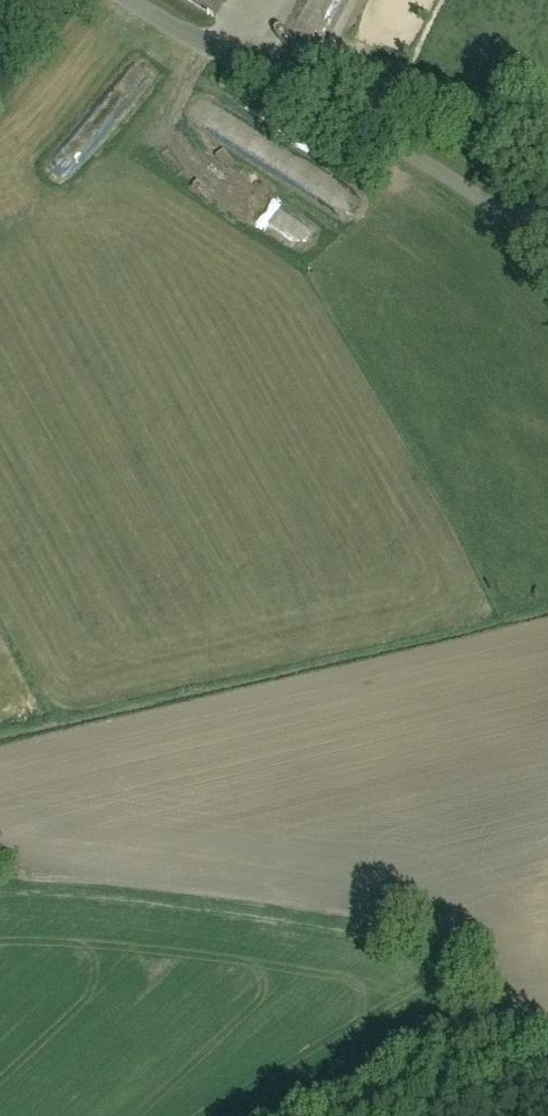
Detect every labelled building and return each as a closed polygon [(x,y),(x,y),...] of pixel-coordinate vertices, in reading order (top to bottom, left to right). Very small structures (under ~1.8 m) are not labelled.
[(219,18),(230,0),(189,0),(219,18)]
